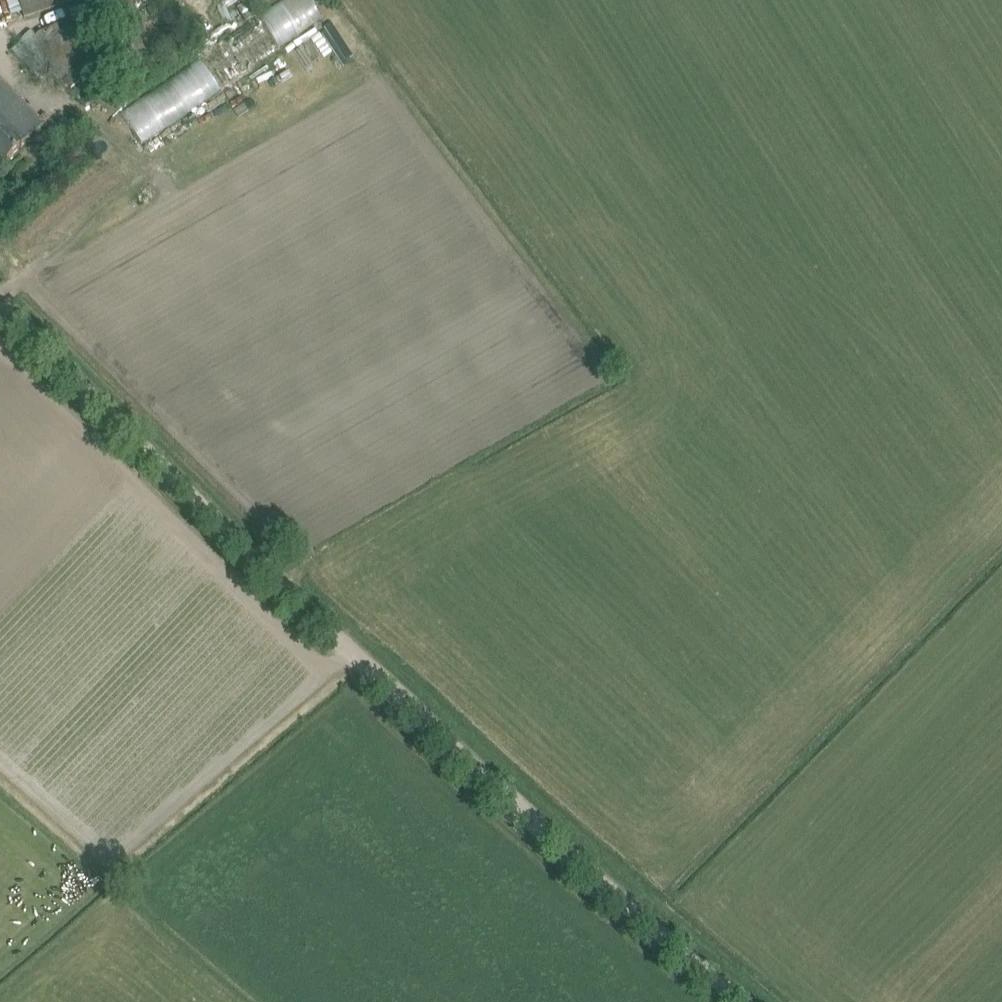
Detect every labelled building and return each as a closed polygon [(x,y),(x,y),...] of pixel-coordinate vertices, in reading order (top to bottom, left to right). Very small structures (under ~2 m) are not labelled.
[(76,0),(18,0),(24,17),(76,0)] [(331,24),(316,0),(290,0),(259,19),(257,17),(248,23),(254,32),(125,115),(144,144),(331,24)] [(108,32),(92,15),(76,30),(92,47),(108,32)] [(37,38),(32,33),(13,52),(42,81),(49,74),(58,84),(92,50),(67,24),(37,38)] [(134,46),(127,35),(118,41),(125,52),(134,46)] [(16,152),(45,124),(0,78),(0,165),(2,166),(16,152)]
